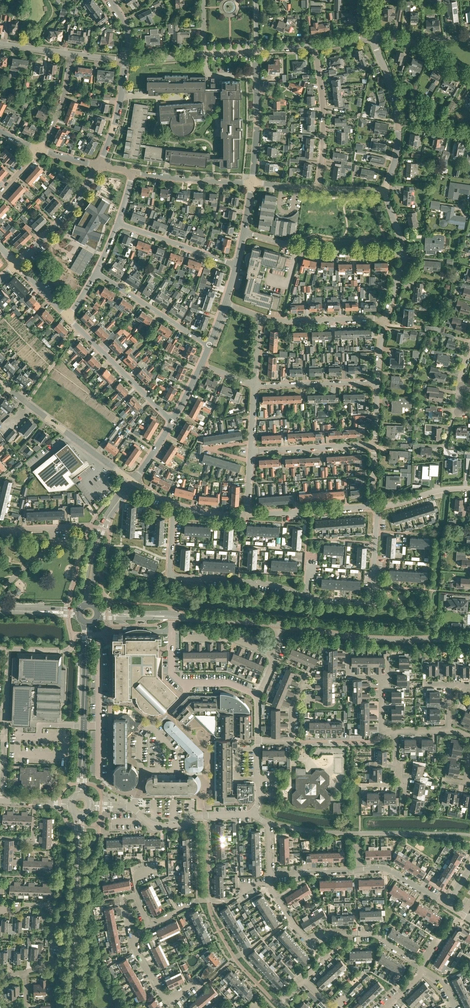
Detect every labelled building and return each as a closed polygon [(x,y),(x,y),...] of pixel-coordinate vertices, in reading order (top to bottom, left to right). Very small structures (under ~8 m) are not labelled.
[(85,5),(84,6),(86,9),(89,7),(96,2),(94,0),(87,0),(83,3),(85,5)] [(130,4),(133,9),(139,4),(136,0),(125,0),(128,5),(130,4)] [(286,8),(286,10),(291,10),(291,4),(287,4),(285,0),(281,0),(286,8)] [(453,18),(454,21),(458,21),(456,2),(449,2),(449,0),(443,0),(444,8),(448,8),(449,19),(453,18)] [(96,2),(89,7),(91,10),(90,11),(91,14),(100,8),(96,2)] [(75,14),(79,11),(76,6),(71,10),(72,10),(74,14),(75,14)] [(100,8),(91,14),(93,16),(94,15),(97,18),(103,13),(100,8)] [(392,8),(384,9),(384,17),(382,17),(382,20),(384,20),(392,20),(392,17),(395,17),(395,13),(392,13),(392,8)] [(149,24),(154,22),(151,16),(153,15),(150,9),(139,15),(142,20),(146,18),(149,24)] [(103,13),(97,18),(99,20),(97,22),(100,25),(101,24),(104,22),(103,22),(108,18),(104,12),(103,13)] [(348,22),(356,22),(356,15),(352,15),(352,13),(342,13),(342,18),(348,18),(348,22)] [(271,26),(283,31),(284,29),(289,31),(291,25),(290,25),(290,21),(294,21),(294,18),(294,16),(291,16),(291,15),(291,14),(287,14),(287,17),(287,21),(285,23),(279,20),(278,22),(273,21),(271,26)] [(429,20),(426,20),(427,29),(431,28),(431,29),(435,29),(434,28),(439,28),(438,19),(435,20),(434,19),(433,19),(432,19),(431,19),(430,19),(430,20),(429,20)] [(17,34),(17,33),(18,21),(15,21),(15,24),(10,23),(9,29),(11,29),(10,33),(14,34),(15,35),(16,35),(17,34)] [(319,32),(318,24),(318,22),(313,22),(314,26),(311,26),(312,33),(319,32)] [(329,23),(318,24),(319,32),(330,30),(329,23)] [(68,41),(76,42),(77,36),(77,33),(73,32),(73,30),(69,30),(70,24),(66,24),(66,31),(69,31),(68,35),(69,35),(68,41)] [(169,32),(173,32),(173,37),(172,37),(172,42),(180,42),(180,37),(190,37),(190,31),(175,32),(175,24),(169,24),(169,32)] [(77,36),(76,42),(83,43),(84,37),(85,37),(86,34),(89,35),(90,30),(86,29),(86,32),(81,31),(81,36),(77,36)] [(155,43),(159,43),(158,34),(157,31),(156,31),(156,29),(151,29),(151,32),(152,32),(152,36),(146,37),(146,41),(147,41),(147,45),(153,45),(153,43),(155,43)] [(53,39),(54,39),(56,30),(53,30),(53,31),(49,30),(48,36),(47,37),(50,40),(53,39)] [(113,46),(114,41),(112,41),(113,33),(107,32),(106,40),(101,39),(100,44),(108,45),(108,47),(112,47),(112,46),(113,46)] [(356,51),(356,54),(354,55),(355,59),(357,58),(357,59),(360,58),(362,62),(363,62),(364,65),(361,66),(363,70),(369,67),(368,64),(367,64),(365,58),(363,58),(362,52),(361,52),(361,50),(356,51)] [(402,56),(403,52),(397,50),(396,55),(394,54),(393,58),(399,59),(398,64),(401,64),(403,56),(402,56)] [(333,65),(341,64),(340,55),(337,56),(337,57),(330,58),(331,62),(330,62),(331,67),(333,67),(333,65)] [(13,58),(12,65),(12,66),(11,66),(10,71),(19,72),(19,68),(20,59),(13,58)] [(420,70),(422,65),(419,63),(420,61),(413,58),(410,64),(414,66),(413,67),(420,70)] [(20,59),(19,68),(26,69),(26,67),(27,67),(28,60),(20,59)] [(272,79),(271,72),(274,72),(274,71),(276,71),(280,71),(280,68),(280,59),(274,59),(274,64),(268,64),(268,79),(272,79)] [(303,71),(305,71),(305,66),(304,66),(303,61),(296,62),(296,61),(293,62),(294,70),(302,69),(303,71)] [(48,74),(51,75),(55,76),(55,73),(56,73),(56,70),(55,69),(56,68),(57,67),(57,64),(49,64),(49,67),(48,74)] [(79,73),(84,74),(85,68),(76,67),(75,76),(78,76),(79,73)] [(85,68),(84,74),(84,78),(89,79),(89,82),(92,83),(93,75),(92,75),(92,69),(85,68)] [(434,69),(430,75),(435,78),(433,82),(435,83),(433,87),(435,89),(440,81),(437,79),(438,80),(441,74),(437,72),(438,71),(434,69)] [(98,70),(97,76),(97,80),(105,81),(106,70),(98,70)] [(106,70),(105,81),(108,81),(109,78),(113,78),(114,71),(106,70)] [(194,88),(194,91),(203,91),(205,91),(205,88),(205,78),(205,76),(190,76),(190,78),(188,78),(188,75),(165,75),(165,78),(162,78),(162,76),(147,76),(147,85),(146,85),(146,89),(147,89),(147,92),(147,94),(158,94),(158,89),(194,88)] [(335,79),(332,79),(333,86),(340,85),(340,83),(342,82),(343,81),(343,78),(343,75),(335,76),(335,79)] [(453,93),(455,95),(456,95),(459,88),(456,86),(455,86),(456,83),(453,81),(454,80),(450,78),(449,79),(446,77),(442,85),(445,87),(444,89),(448,91),(449,89),(454,91),(453,93)] [(300,79),(299,85),(290,82),(289,87),(291,88),(291,87),(294,88),(293,91),(301,93),(303,86),(306,87),(308,79),(300,79)] [(216,98),(219,98),(224,98),(224,119),(221,119),(221,127),(223,127),(223,128),(223,129),(221,129),(221,137),(224,137),(224,158),(220,158),(220,160),(220,167),(228,167),(229,167),(230,167),(238,167),(238,158),(240,158),(240,137),(243,137),(242,129),(241,129),(241,126),(242,126),(242,119),(239,119),(239,98),(242,98),(242,90),(240,90),(240,81),(236,81),(233,80),(232,80),(231,80),(230,80),(226,81),(222,81),(222,88),(215,88),(215,83),(213,83),(211,83),(211,88),(205,88),(205,91),(203,91),(203,102),(204,111),(207,112),(210,110),(212,108),(214,106),(215,103),(215,101),(216,98)] [(204,111),(203,102),(203,91),(194,91),(194,103),(159,105),(160,112),(161,123),(170,122),(171,125),(172,128),(173,131),(175,133),(178,134),(181,135),(184,135),(187,134),(189,133),(192,131),(193,129),(195,126),(195,123),(195,120),(204,120),(204,111)] [(286,100),(279,97),(270,94),(268,97),(274,99),(274,108),(280,108),(280,105),(286,105),(286,100)] [(377,116),(378,116),(385,117),(387,107),(384,107),(385,101),(384,96),(381,97),(382,99),(379,100),(380,102),(379,105),(379,106),(377,116)] [(92,98),(91,102),(91,105),(98,105),(98,106),(102,107),(101,110),(107,111),(109,104),(99,102),(97,102),(98,99),(92,98)] [(342,98),(334,99),(335,105),(339,105),(339,108),(349,107),(348,104),(345,104),(344,98),(342,98)] [(452,101),(448,107),(453,110),(457,103),(452,100),(452,101)] [(71,101),(69,107),(76,110),(77,106),(78,106),(79,103),(71,101)] [(148,105),(134,103),(134,107),(133,108),(133,109),(147,111),(148,105)] [(378,117),(378,116),(377,116),(379,106),(379,105),(372,104),(370,115),(378,117)] [(69,107),(67,114),(73,117),(74,113),(78,114),(78,113),(81,114),(82,112),(76,110),(69,107)] [(147,111),(133,109),(133,110),(133,111),(132,115),(146,117),(146,112),(147,111)] [(39,110),(36,116),(45,120),(48,114),(44,112),(43,112),(40,110),(39,110)] [(281,124),(286,124),(286,115),(285,115),(285,111),(277,111),(277,115),(270,115),(270,122),(280,122),(281,124)] [(13,114),(12,116),(8,114),(4,122),(10,126),(13,119),(15,121),(19,123),(21,118),(13,114)] [(73,117),(67,114),(64,121),(71,123),(72,120),(73,120),(75,120),(75,121),(79,122),(80,119),(76,118),(73,117)] [(146,117),(132,115),(132,119),(132,120),(131,121),(145,123),(146,117)] [(335,118),(335,125),(344,125),(344,129),(350,129),(350,125),(346,125),(346,118),(344,118),(344,116),(339,116),(339,118),(335,118)] [(99,117),(96,123),(103,126),(105,119),(99,117)] [(32,125),(31,128),(25,125),(27,122),(24,120),(21,126),(25,127),(23,132),(25,133),(25,132),(32,135),(35,130),(36,127),(32,125)] [(145,123),(131,121),(131,122),(131,123),(131,127),(142,129),(141,129),(144,129),(145,123)] [(386,135),(388,124),(375,122),(374,128),(369,127),(368,133),(374,134),(374,133),(386,135)] [(103,126),(96,123),(94,130),(101,132),(103,126)] [(314,123),(307,123),(303,123),(303,132),(311,133),(311,130),(314,130),(314,123)] [(131,127),(128,126),(128,130),(128,131),(127,131),(127,132),(141,134),(141,129),(142,129),(131,127)] [(59,129),(56,136),(68,141),(69,140),(68,139),(68,138),(67,137),(64,135),(65,132),(69,134),(70,131),(64,128),(63,131),(59,129)] [(344,132),(338,132),(338,143),(348,143),(348,132),(350,132),(350,129),(344,129),(344,132)] [(270,131),(269,139),(276,139),(276,140),(280,141),(280,132),(277,131),(270,131)] [(141,134),(127,132),(127,133),(127,134),(127,135),(126,138),(140,140),(141,134)] [(310,134),(302,134),(299,134),(298,137),(302,137),(302,140),(305,140),(304,143),(314,144),(314,138),(310,138),(310,134)] [(420,143),(421,137),(418,137),(418,135),(411,134),(409,143),(409,145),(413,146),(413,144),(417,144),(417,143),(420,143)] [(68,141),(56,136),(53,142),(59,145),(61,141),(64,142),(67,143),(68,142),(68,141)] [(432,145),(436,146),(436,149),(439,150),(438,154),(442,154),(445,145),(440,145),(440,143),(441,143),(442,139),(434,137),(432,145)] [(84,139),(82,142),(94,148),(98,142),(92,138),(90,141),(88,139),(87,140),(84,139)] [(140,140),(126,138),(126,142),(126,143),(125,144),(139,146),(139,145),(140,140)] [(386,144),(377,142),(378,139),(372,138),(371,144),(374,144),(373,149),(374,149),(374,150),(377,150),(384,151),(385,149),(386,149),(386,145),(386,144)] [(457,141),(456,141),(454,150),(459,151),(458,155),(462,156),(463,152),(465,144),(460,143),(460,142),(459,142),(459,141),(458,141),(457,141)] [(94,148),(82,142),(80,145),(82,146),(80,149),(85,152),(85,151),(91,154),(94,148)] [(139,146),(125,144),(125,145),(125,146),(124,150),(138,152),(139,146)] [(152,147),(146,146),(144,160),(148,160),(149,160),(150,160),(152,147)] [(158,148),(152,147),(150,160),(151,161),(152,161),(156,161),(158,148)] [(267,155),(272,155),(272,157),(275,157),(277,157),(278,156),(278,155),(278,151),(277,149),(276,148),(275,148),(275,147),(268,147),(267,155)] [(164,149),(158,148),(156,161),(160,162),(161,162),(162,162),(164,149)] [(210,158),(210,155),(192,153),(174,151),(172,151),(172,149),(166,148),(166,149),(166,152),(166,154),(165,154),(165,159),(167,159),(170,159),(170,163),(182,164),(182,163),(184,163),(184,165),(196,166),(196,164),(198,164),(198,166),(206,167),(207,160),(210,160),(210,158)] [(3,161),(2,162),(6,165),(9,162),(13,165),(18,160),(6,149),(1,155),(5,159),(3,161)] [(138,152),(124,150),(124,154),(124,155),(124,156),(137,158),(138,152)] [(299,156),(299,159),(308,160),(309,157),(313,157),(313,153),(313,152),(313,150),(306,150),(305,153),(305,156),(299,156)] [(442,155),(440,166),(446,167),(447,161),(449,152),(449,151),(444,150),(443,151),(442,155)] [(334,152),(333,159),(341,160),(341,164),(352,166),(352,162),(347,161),(348,154),(334,152)] [(384,166),(385,158),(372,155),(370,162),(384,166)] [(272,171),(273,167),(277,167),(278,164),(273,164),(266,163),(266,166),(265,171),(272,171)] [(406,176),(407,176),(407,179),(410,179),(411,177),(414,177),(414,174),(417,174),(417,164),(407,163),(406,176)] [(341,167),(335,166),(334,173),(333,178),(340,178),(341,173),(344,173),(345,168),(351,169),(352,166),(341,164),(341,167)] [(0,171),(0,173),(4,176),(8,171),(4,168),(5,167),(2,165),(0,166),(2,168),(0,171)] [(38,165),(34,170),(39,174),(43,170),(38,165)] [(311,170),(301,169),(297,168),(296,171),(303,172),(303,176),(310,177),(311,170)] [(373,178),(375,171),(362,168),(360,176),(373,178)] [(34,170),(30,175),(35,179),(39,174),(34,170)] [(35,179),(30,175),(26,180),(30,183),(29,184),(32,186),(33,185),(31,183),(35,179)] [(48,186),(50,184),(47,181),(47,182),(41,176),(40,177),(44,181),(44,182),(46,185),(48,186)] [(67,184),(64,189),(69,193),(74,187),(71,185),(71,184),(64,179),(62,181),(67,184)] [(450,182),(448,197),(450,198),(452,200),(454,198),(458,199),(459,192),(469,194),(469,185),(450,182)] [(21,184),(17,189),(22,193),(25,189),(27,191),(29,190),(26,187),(25,188),(21,184)] [(48,187),(51,190),(54,192),(56,189),(50,184),(48,186),(47,187),(48,187)] [(147,187),(142,187),(141,194),(149,195),(149,191),(153,192),(153,187),(149,186),(149,188),(147,187)] [(411,205),(411,200),(413,200),(414,199),(414,196),(413,195),(411,194),(412,191),(413,191),(413,187),(407,187),(406,190),(404,190),(403,204),(411,205)] [(161,188),(160,196),(161,196),(161,197),(164,197),(164,196),(165,196),(165,199),(168,200),(169,200),(170,196),(168,196),(169,189),(168,189),(166,189),(161,188)] [(17,189),(13,194),(18,198),(22,193),(17,189)] [(64,189),(60,194),(66,198),(69,193),(64,189)] [(183,192),(177,191),(176,198),(184,199),(183,201),(187,201),(188,191),(184,191),(184,192),(183,192)] [(193,199),(193,203),(202,204),(203,199),(201,199),(201,196),(203,196),(203,193),(202,192),(199,192),(194,192),(194,199),(193,199)] [(18,198),(13,194),(9,199),(13,202),(12,203),(15,205),(16,204),(14,202),(18,198)] [(260,204),(258,213),(260,213),(258,227),(260,227),(260,229),(264,230),(264,228),(269,228),(269,225),(272,226),(271,231),(274,231),(274,233),(278,234),(278,232),(279,232),(279,234),(283,235),(283,233),(285,233),(285,234),(291,235),(295,236),(299,213),(297,212),(296,213),(295,213),(295,214),(293,215),(292,216),(291,216),(290,216),(289,217),(288,217),(287,217),(285,217),(284,217),(283,217),(281,216),(279,216),(278,215),(277,215),(278,215),(278,216),(276,216),(275,218),(273,218),(275,200),(276,196),(275,195),(265,194),(265,197),(263,197),(262,204),(260,204)] [(101,198),(95,195),(91,202),(90,201),(85,209),(86,210),(78,224),(75,223),(72,232),(73,232),(71,235),(78,239),(77,240),(81,242),(85,245),(86,243),(96,249),(99,241),(102,232),(101,232),(104,223),(104,224),(110,216),(107,214),(108,209),(109,203),(110,202),(102,198),(101,198)] [(228,204),(231,204),(237,206),(239,199),(239,197),(227,195),(227,199),(231,200),(231,202),(229,202),(228,204)] [(48,197),(46,199),(57,209),(61,204),(54,197),(51,200),(48,197)] [(57,209),(46,199),(45,201),(48,204),(47,205),(49,207),(48,209),(53,213),(57,209)] [(440,202),(431,200),(430,208),(439,209),(440,202)] [(0,208),(5,212),(9,208),(11,210),(12,208),(9,206),(5,203),(0,208)] [(441,210),(443,211),(447,211),(446,219),(443,219),(440,221),(440,224),(442,226),(445,226),(447,225),(448,222),(459,224),(458,228),(464,229),(466,217),(462,216),(455,215),(454,213),(454,211),(453,211),(454,207),(455,207),(441,205),(441,210)] [(132,214),(131,219),(137,221),(139,214),(137,213),(138,212),(135,211),(136,209),(133,209),(132,213),(133,214),(132,214)] [(169,217),(168,222),(171,223),(173,218),(176,210),(171,209),(169,217)] [(226,217),(229,217),(229,219),(232,219),(232,218),(235,218),(236,214),(236,213),(236,211),(227,209),(227,210),(226,217)] [(139,214),(137,221),(144,224),(146,217),(147,216),(147,214),(144,212),(143,215),(139,214)] [(415,215),(416,215),(415,212),(409,213),(409,216),(408,216),(410,227),(416,226),(415,215)] [(40,217),(37,220),(42,225),(47,220),(42,215),(40,213),(38,214),(40,217)] [(157,221),(154,220),(152,226),(156,228),(157,228),(158,228),(162,216),(160,215),(159,218),(158,218),(157,221)] [(162,216),(158,228),(160,229),(165,231),(167,224),(161,222),(162,220),(163,216),(162,216)] [(37,220),(33,224),(31,221),(29,223),(32,226),(33,226),(37,230),(42,225),(37,220)] [(169,228),(172,230),(171,233),(176,234),(178,235),(183,223),(180,222),(179,224),(175,223),(176,221),(172,220),(169,228)] [(183,223),(178,235),(179,235),(184,237),(185,234),(188,235),(190,230),(187,229),(187,231),(183,229),(184,227),(183,226),(184,223),(183,223)] [(213,228),(212,232),(221,233),(221,231),(229,233),(233,233),(233,232),(234,227),(224,225),(222,224),(221,228),(220,228),(220,230),(221,230),(213,228)] [(191,236),(190,240),(195,241),(196,242),(201,229),(200,229),(201,227),(199,226),(198,228),(198,227),(196,231),(193,230),(193,231),(190,230),(189,235),(191,236)] [(9,236),(13,233),(11,231),(9,229),(4,234),(3,234),(5,237),(2,240),(4,242),(9,237),(9,236)] [(201,229),(196,242),(198,242),(203,244),(205,238),(202,237),(203,234),(202,234),(203,231),(201,230),(201,229)] [(27,231),(23,235),(28,239),(32,235),(29,231),(28,230),(27,231)] [(125,234),(123,241),(128,243),(126,247),(130,248),(131,243),(130,242),(132,237),(125,234)] [(23,235),(19,239),(23,244),(28,239),(23,235)] [(14,240),(13,241),(11,242),(14,245),(15,244),(18,248),(23,244),(19,239),(16,236),(13,239),(14,240)] [(443,244),(444,236),(436,236),(435,243),(431,242),(431,239),(425,238),(425,249),(436,250),(436,248),(442,248),(442,243),(443,244)] [(216,242),(217,242),(219,243),(230,246),(230,243),(231,240),(231,239),(228,238),(224,237),(223,241),(217,240),(216,239),(216,242)] [(138,240),(136,247),(139,248),(138,251),(139,251),(138,254),(138,256),(139,256),(140,255),(141,252),(142,249),(145,242),(138,240)] [(145,242),(142,249),(148,251),(147,254),(150,255),(152,249),(150,248),(151,244),(145,242)] [(230,246),(219,243),(219,246),(216,246),(215,249),(225,251),(226,251),(228,252),(230,246)] [(279,254),(280,253),(275,252),(275,251),(269,250),(264,249),(263,255),(259,254),(260,249),(259,249),(259,248),(259,247),(258,246),(256,245),(255,246),(254,247),(253,248),(252,247),(251,253),(250,253),(249,253),(248,254),(247,254),(247,255),(246,256),(246,257),(246,258),(246,259),(246,260),(246,261),(247,262),(247,263),(247,264),(247,265),(247,266),(248,266),(247,271),(248,271),(249,271),(247,276),(247,277),(248,277),(247,280),(247,281),(246,281),(245,287),(244,292),(245,292),(244,295),(246,296),(245,300),(255,302),(255,304),(259,305),(259,306),(265,307),(270,308),(270,307),(273,308),(277,309),(281,294),(273,292),(272,297),(258,293),(257,295),(256,294),(259,280),(257,279),(258,276),(263,277),(263,274),(259,272),(262,260),(276,264),(275,269),(283,271),(287,256),(282,255),(279,254)] [(158,247),(156,254),(155,257),(158,258),(158,259),(161,260),(165,249),(158,247)] [(81,275),(93,254),(82,248),(70,268),(81,275)] [(171,252),(169,259),(167,265),(169,266),(170,263),(171,263),(172,260),(175,261),(177,254),(171,252)] [(177,254),(175,261),(173,267),(176,268),(177,265),(178,262),(181,263),(184,256),(177,254)] [(123,261),(114,274),(120,278),(124,271),(121,270),(124,266),(123,266),(126,261),(124,260),(126,257),(125,256),(123,261)] [(189,258),(187,265),(190,266),(189,269),(188,272),(191,273),(195,260),(189,258)] [(304,266),(309,267),(310,260),(304,258),(303,263),(302,262),(300,272),(302,272),(304,266)] [(114,274),(123,261),(120,259),(116,266),(113,264),(109,271),(114,274)] [(195,260),(191,273),(191,272),(200,275),(202,270),(199,269),(202,263),(195,260)] [(321,270),(321,268),(324,269),(323,272),(323,275),(323,278),(326,278),(327,270),(328,262),(321,261),(321,266),(318,265),(318,270),(321,270)] [(440,271),(440,262),(424,261),(424,270),(440,271)] [(336,275),(336,276),(336,280),(339,280),(339,274),(343,274),(343,277),(345,277),(345,263),(338,263),(338,269),(336,269),(336,275)] [(217,270),(215,276),(222,278),(224,272),(217,270)] [(135,278),(131,284),(136,287),(140,281),(139,280),(139,279),(139,278),(139,277),(139,276),(141,272),(139,271),(137,274),(135,278)] [(130,274),(126,280),(131,284),(135,278),(130,274)] [(149,282),(143,292),(149,295),(151,291),(152,292),(153,289),(150,287),(152,283),(151,282),(150,282),(153,276),(150,274),(147,280),(149,282)] [(19,280),(16,276),(8,284),(12,287),(19,280)] [(210,282),(213,283),(220,285),(222,278),(215,276),(214,279),(211,278),(210,282)] [(22,283),(19,280),(12,287),(15,290),(22,283)] [(206,284),(200,282),(198,287),(204,289),(204,290),(208,292),(207,295),(213,297),(216,291),(211,289),(212,286),(206,284)] [(26,287),(22,283),(15,290),(19,294),(26,287)] [(423,288),(423,283),(417,283),(417,287),(414,287),(413,300),(421,301),(422,287),(423,288)] [(462,295),(466,296),(465,298),(469,300),(469,289),(466,288),(467,285),(462,283),(460,290),(463,291),(462,295)] [(22,297),(29,290),(26,287),(19,294),(22,297)] [(105,287),(103,290),(99,287),(96,292),(103,296),(104,295),(106,296),(110,290),(105,287)] [(0,292),(0,295),(5,301),(9,297),(2,290),(0,292)] [(110,290),(106,296),(109,298),(107,301),(110,304),(110,305),(112,307),(115,302),(113,300),(114,298),(113,297),(115,294),(110,290)] [(160,291),(154,299),(160,303),(164,297),(166,294),(160,290),(160,291)] [(164,297),(160,303),(166,307),(170,301),(172,298),(169,295),(167,298),(164,297)] [(203,297),(203,298),(200,296),(199,299),(205,301),(211,304),(213,297),(207,295),(206,298),(203,297)] [(29,307),(37,300),(32,296),(28,300),(26,297),(22,301),(25,304),(25,303),(28,306),(26,309),(27,310),(28,311),(31,308),(29,307)] [(337,296),(333,296),(334,303),(334,310),(340,310),(340,306),(343,306),(342,299),(337,299),(337,298),(337,296)] [(346,299),(342,299),(343,306),(346,306),(346,309),(352,309),(351,296),(348,296),(348,300),(346,300),(346,299)] [(121,311),(122,310),(123,310),(128,302),(123,299),(119,304),(116,303),(114,306),(121,311)] [(41,305),(37,300),(29,307),(31,308),(28,311),(29,312),(34,308),(36,310),(37,311),(39,308),(38,308),(41,305)] [(468,313),(469,307),(463,305),(464,302),(458,300),(456,306),(461,307),(460,311),(468,313)] [(175,301),(170,310),(175,314),(179,308),(181,305),(175,301)] [(205,301),(203,307),(209,310),(211,304),(205,301)] [(127,310),(130,312),(132,307),(133,306),(128,302),(123,310),(122,310),(121,311),(120,313),(122,314),(124,311),(126,313),(127,310)] [(179,308),(175,314),(181,318),(187,309),(184,307),(182,310),(179,308)] [(198,309),(191,307),(190,310),(197,312),(196,314),(202,316),(200,320),(207,323),(209,316),(197,312),(198,309)] [(413,309),(403,308),(402,314),(403,314),(403,316),(413,317),(413,309)] [(43,321),(45,319),(50,313),(46,309),(41,313),(38,316),(42,320),(43,321)] [(81,318),(85,322),(92,315),(91,314),(92,314),(88,310),(86,313),(81,318)] [(142,311),(138,317),(136,315),(135,318),(141,322),(139,325),(141,326),(143,324),(142,323),(143,321),(147,315),(142,311)] [(92,315),(85,322),(90,327),(92,324),(94,326),(99,322),(97,320),(95,322),(93,320),(95,318),(93,316),(95,314),(93,312),(92,314),(91,314),(92,315)] [(50,313),(45,319),(49,323),(50,323),(50,324),(53,322),(52,321),(55,318),(50,313)] [(34,316),(31,314),(24,321),(26,324),(34,316)] [(143,321),(149,324),(153,318),(147,315),(143,321)] [(412,325),(413,317),(403,316),(403,319),(402,319),(401,324),(412,325)] [(447,322),(451,323),(456,325),(455,329),(463,331),(465,324),(458,322),(459,318),(449,316),(447,322)] [(196,326),(198,327),(205,329),(207,323),(200,320),(199,324),(197,323),(196,326)] [(57,329),(59,331),(64,326),(60,322),(55,327),(54,328),(56,330),(57,329)] [(95,331),(100,335),(106,329),(106,327),(100,322),(96,326),(98,328),(95,331)] [(161,324),(157,330),(158,330),(157,331),(159,332),(160,331),(163,333),(167,327),(161,324)] [(106,329),(100,335),(104,340),(107,338),(109,340),(112,337),(115,334),(112,331),(111,333),(108,329),(110,327),(108,325),(106,327),(106,329)] [(59,331),(57,333),(58,334),(59,336),(61,334),(64,336),(65,337),(67,335),(66,334),(69,331),(64,326),(59,331)] [(163,333),(161,335),(162,336),(168,340),(171,335),(170,334),(172,331),(167,327),(163,333)] [(375,329),(365,329),(365,336),(365,339),(371,339),(371,335),(375,335),(375,329)] [(403,333),(399,332),(399,333),(398,333),(396,341),(402,342),(403,336),(410,337),(410,336),(416,336),(417,332),(404,330),(403,333)] [(115,334),(112,337),(115,339),(109,345),(113,349),(120,342),(120,341),(117,338),(120,335),(117,332),(115,334)] [(127,338),(125,340),(126,342),(133,335),(130,332),(126,337),(127,338)] [(134,335),(130,338),(135,343),(138,339),(134,335)] [(453,348),(455,342),(451,341),(452,338),(448,337),(446,346),(453,348)] [(120,342),(113,349),(118,354),(121,351),(122,352),(126,348),(122,343),(124,341),(122,339),(120,341),(120,342)] [(71,350),(73,349),(77,353),(84,346),(79,342),(77,345),(76,344),(76,345),(73,342),(69,348),(71,350)] [(185,348),(184,349),(194,354),(196,347),(187,343),(186,345),(186,346),(185,348)] [(86,348),(84,346),(77,353),(80,356),(82,354),(84,356),(88,351),(89,349),(87,347),(86,348)] [(182,346),(181,348),(183,349),(184,350),(183,352),(186,353),(185,356),(191,359),(194,354),(184,349),(185,348),(182,346)] [(126,356),(123,359),(128,363),(135,357),(134,356),(128,349),(124,354),(126,356)] [(438,354),(436,362),(444,363),(444,365),(447,366),(448,364),(450,356),(443,355),(443,352),(435,350),(434,353),(438,354)] [(390,367),(403,368),(404,359),(402,359),(402,352),(395,351),(395,359),(390,359),(390,367)] [(83,360),(86,362),(89,366),(87,369),(88,371),(91,368),(90,367),(97,360),(93,355),(92,356),(90,354),(84,359),(83,360)] [(135,357),(128,363),(133,368),(135,365),(136,366),(138,364),(137,363),(138,363),(136,361),(138,359),(136,357),(138,355),(137,354),(134,356),(135,357)] [(2,366),(7,371),(13,365),(12,365),(14,363),(17,360),(15,359),(11,363),(8,360),(2,366)] [(97,374),(101,369),(99,367),(102,364),(97,360),(90,367),(91,368),(93,370),(95,368),(97,369),(95,371),(97,374)] [(164,369),(165,368),(171,371),(168,378),(170,379),(177,382),(178,378),(182,380),(184,374),(176,370),(176,368),(173,367),(172,369),(169,368),(169,367),(166,365),(164,364),(162,368),(164,369)] [(178,364),(176,368),(176,370),(184,374),(187,368),(178,364)] [(13,365),(7,371),(11,375),(17,369),(13,365)] [(144,367),(137,374),(141,378),(146,373),(148,371),(149,372),(151,370),(149,368),(147,370),(144,367)] [(444,382),(446,374),(437,372),(438,368),(431,367),(430,372),(434,373),(433,379),(444,382)] [(101,369),(97,374),(103,380),(101,382),(102,384),(105,381),(104,380),(111,373),(106,369),(103,371),(101,369)] [(15,379),(20,383),(25,376),(27,374),(28,372),(29,371),(28,370),(23,375),(20,372),(15,379)] [(146,373),(141,378),(146,383),(149,380),(149,381),(152,379),(151,378),(153,380),(157,374),(154,372),(151,378),(146,373)] [(111,373),(104,380),(105,381),(106,382),(108,380),(110,383),(111,384),(113,381),(115,378),(111,373)] [(24,387),(30,381),(25,376),(20,383),(21,384),(21,385),(22,386),(23,386),(24,387)] [(391,387),(399,388),(403,388),(403,381),(399,381),(400,376),(395,376),(394,378),(392,378),(391,387)] [(214,389),(217,381),(214,380),(213,382),(207,379),(204,387),(208,389),(209,387),(214,389)] [(112,390),(114,388),(116,390),(117,390),(119,392),(124,387),(120,382),(117,385),(115,382),(110,387),(112,390)] [(110,383),(106,387),(102,390),(104,393),(108,389),(112,385),(110,383)] [(167,386),(166,388),(165,389),(174,394),(177,388),(171,385),(170,384),(169,384),(168,386),(167,386)] [(171,399),(174,394),(165,389),(166,388),(163,386),(161,388),(165,390),(164,391),(165,392),(166,392),(162,398),(167,401),(169,398),(171,399)] [(221,392),(231,396),(233,389),(223,386),(221,392)] [(119,392),(117,394),(118,395),(122,398),(129,391),(124,387),(119,392)] [(442,401),(443,392),(438,392),(439,388),(428,387),(427,393),(430,393),(429,399),(442,401)] [(233,389),(231,396),(232,396),(231,397),(238,399),(240,391),(234,389),(234,390),(233,389)] [(133,396),(128,400),(126,402),(130,405),(131,406),(137,400),(133,396)] [(198,398),(195,403),(201,407),(204,401),(198,398)] [(392,412),(400,413),(402,413),(402,406),(411,407),(412,398),(403,398),(403,401),(400,400),(400,401),(395,401),(395,404),(393,403),(392,412)] [(9,403),(4,399),(0,404),(0,406),(2,408),(1,409),(0,410),(0,412),(9,403)] [(142,405),(137,400),(131,406),(130,405),(128,408),(129,408),(128,409),(129,411),(132,408),(133,408),(133,409),(136,412),(138,410),(137,409),(142,405)] [(0,412),(0,414),(1,415),(4,412),(5,412),(6,410),(8,413),(14,407),(9,403),(0,412)] [(195,403),(192,409),(198,412),(201,407),(195,403)] [(70,422),(78,415),(75,412),(72,414),(65,404),(59,409),(70,422)] [(192,409),(189,415),(194,417),(193,418),(198,421),(199,418),(196,416),(198,412),(192,409)] [(153,420),(150,424),(156,427),(159,422),(154,419),(155,418),(151,416),(150,418),(153,420)] [(87,430),(89,425),(76,418),(73,423),(87,430)] [(36,425),(30,419),(22,428),(28,434),(36,425)] [(195,432),(196,431),(192,429),(194,426),(193,425),(187,421),(183,427),(189,430),(191,431),(190,432),(193,434),(194,433),(195,432)] [(148,423),(146,427),(145,429),(147,430),(153,433),(156,427),(150,424),(148,423)] [(359,429),(356,429),(356,436),(363,435),(363,432),(365,432),(364,424),(359,424),(359,429)] [(441,431),(441,428),(432,427),(432,424),(425,424),(425,431),(432,431),(432,438),(440,439),(440,431),(441,431)] [(404,429),(404,426),(395,425),(395,426),(390,426),(390,428),(387,428),(387,437),(395,437),(395,429),(404,429)] [(303,426),(300,426),(300,430),(302,430),(302,432),(302,439),(309,439),(308,432),(305,432),(305,430),(303,430),(303,426)] [(456,434),(466,435),(466,438),(467,438),(467,439),(468,440),(469,440),(469,430),(466,430),(467,426),(463,426),(463,427),(456,427),(456,434)] [(183,427),(180,432),(186,436),(189,430),(183,427)] [(327,431),(329,431),(329,437),(335,437),(335,427),(330,428),(330,427),(327,427),(327,431)] [(89,432),(101,443),(107,436),(105,434),(104,435),(95,428),(94,430),(92,428),(89,432)] [(116,428),(109,437),(112,439),(118,430),(116,428)] [(6,437),(10,441),(18,433),(14,429),(6,437)] [(290,429),(286,430),(286,429),(284,429),(284,434),(287,434),(288,434),(288,440),(295,440),(295,433),(293,433),(293,431),(290,431),(290,429)] [(147,430),(144,435),(149,438),(153,433),(147,430)] [(38,443),(40,440),(44,443),(49,435),(44,431),(42,435),(41,434),(40,435),(38,434),(34,439),(38,443)] [(180,432),(177,438),(182,440),(181,441),(185,444),(187,441),(184,440),(186,436),(180,432)] [(110,439),(108,441),(105,447),(110,451),(114,445),(115,443),(119,436),(118,436),(114,442),(110,439)] [(28,446),(26,443),(20,450),(27,457),(29,454),(30,455),(33,451),(28,446)] [(136,447),(133,451),(138,455),(142,450),(138,447),(138,446),(135,443),(133,445),(136,447)] [(169,449),(175,452),(176,450),(178,447),(173,443),(169,449)] [(417,447),(421,447),(421,455),(431,456),(432,448),(425,447),(425,444),(413,443),(413,447),(416,448),(417,447)] [(114,445),(110,451),(115,454),(119,449),(114,445)] [(33,471),(49,491),(67,489),(74,483),(72,480),(68,475),(84,463),(70,446),(68,447),(66,449),(60,453),(58,451),(55,453),(56,453),(33,471)] [(171,458),(175,452),(169,449),(166,454),(171,458)] [(2,459),(3,460),(13,451),(12,450),(9,453),(2,459)] [(13,451),(3,460),(4,462),(11,456),(10,455),(12,453),(12,454),(13,453),(15,456),(16,455),(13,451)] [(133,451),(129,456),(135,460),(138,455),(133,451)] [(410,459),(410,452),(398,451),(393,451),(393,453),(390,453),(389,462),(397,463),(398,454),(400,454),(400,456),(407,456),(407,459),(410,459)] [(170,461),(171,458),(166,454),(162,459),(167,462),(166,463),(170,466),(172,463),(171,463),(169,461),(170,461)] [(129,456),(125,462),(131,465),(135,460),(129,456)] [(215,464),(216,458),(210,456),(208,462),(208,464),(209,465),(211,465),(212,463),(215,464)] [(306,457),(298,458),(299,465),(302,465),(303,470),(305,469),(305,471),(306,471),(306,470),(308,470),(308,467),(306,467),(306,464),(306,457)] [(450,460),(445,460),(445,466),(448,466),(448,468),(457,469),(457,467),(461,467),(461,461),(457,460),(457,459),(450,458),(450,460)] [(439,465),(430,464),(430,466),(422,465),(422,470),(419,470),(418,478),(422,478),(429,479),(430,475),(438,476),(439,465)] [(153,476),(151,481),(157,484),(160,478),(155,476),(157,473),(154,471),(152,476),(153,476)] [(160,478),(157,484),(162,486),(168,474),(167,473),(165,477),(163,476),(162,479),(160,478)] [(168,474),(162,486),(168,489),(170,486),(172,487),(175,481),(172,480),(168,478),(169,476),(168,475),(168,474)] [(400,481),(400,476),(395,476),(387,476),(387,478),(386,487),(394,488),(394,480),(400,481)] [(233,487),(232,492),(239,492),(239,486),(234,486),(234,484),(230,484),(230,487),(233,487)] [(257,486),(257,494),(258,498),(259,498),(259,504),(266,504),(266,497),(261,497),(260,486),(257,486)] [(195,493),(196,488),(189,487),(188,490),(186,496),(193,498),(194,493),(195,493)] [(212,496),(211,503),(218,504),(218,498),(219,498),(220,494),(217,493),(217,497),(212,496)] [(465,515),(465,505),(462,505),(463,499),(456,498),(455,509),(459,509),(459,514),(465,515)] [(433,503),(427,505),(430,513),(436,512),(435,509),(433,503)] [(59,510),(58,510),(59,517),(65,517),(68,517),(68,505),(63,506),(63,507),(58,507),(59,510)] [(427,505),(421,506),(424,515),(430,513),(427,505)] [(421,506),(415,508),(418,517),(424,515),(421,506)] [(415,508),(410,510),(412,519),(418,517),(415,508)] [(410,510),(404,512),(407,520),(412,519),(410,510)] [(404,512),(398,513),(401,522),(407,520),(404,512)] [(398,513),(392,515),(395,524),(401,522),(398,513)] [(457,551),(456,560),(462,561),(461,566),(469,567),(469,559),(467,559),(467,558),(466,557),(465,557),(466,552),(457,551)] [(132,561),(138,563),(141,555),(136,553),(132,561)] [(138,563),(143,566),(147,557),(141,555),(138,563)] [(143,566),(149,568),(152,560),(147,557),(143,566)] [(152,560),(149,568),(155,570),(158,562),(152,560)] [(201,566),(203,566),(202,569),(209,570),(209,561),(203,560),(203,562),(201,562),(201,566)] [(469,585),(469,578),(461,578),(461,583),(456,582),(456,587),(462,588),(462,585),(469,585)] [(452,608),(466,609),(467,600),(453,599),(453,600),(447,599),(447,607),(453,607),(452,608)] [(114,697),(118,697),(132,697),(132,696),(136,696),(136,702),(137,702),(140,709),(141,708),(146,713),(147,712),(154,715),(154,714),(154,713),(161,713),(161,712),(162,712),(163,712),(164,712),(165,711),(166,710),(166,708),(166,709),(179,696),(157,675),(157,654),(158,654),(158,641),(161,641),(161,635),(158,635),(159,635),(159,634),(147,634),(123,634),(123,633),(119,633),(119,635),(113,635),(114,640),(111,640),(111,644),(113,644),(113,698),(113,697),(114,697)] [(292,648),(288,656),(287,659),(289,660),(290,657),(293,658),(297,650),(292,648)] [(297,650),(293,658),(296,659),(295,663),(297,663),(302,652),(297,650)] [(237,654),(233,653),(230,661),(235,663),(240,651),(238,651),(237,654)] [(240,651),(235,663),(240,665),(244,657),(241,656),(242,652),(240,651)] [(302,652),(297,663),(299,664),(300,661),(303,662),(307,654),(302,652)] [(62,655),(17,653),(17,657),(13,657),(11,707),(13,707),(12,721),(31,722),(31,719),(57,719),(57,715),(59,715),(60,701),(64,702),(66,669),(61,669),(62,655)] [(307,654),(303,662),(306,664),(305,667),(307,668),(312,656),(307,654)] [(244,657),(240,665),(245,667),(250,656),(248,655),(247,658),(244,657)] [(411,658),(411,655),(404,655),(404,657),(399,657),(399,663),(409,663),(409,658),(411,658)] [(250,656),(245,667),(250,669),(254,661),(251,660),(252,657),(250,656)] [(312,656),(307,668),(309,668),(310,665),(313,667),(317,658),(312,656)] [(254,661),(250,669),(255,671),(260,660),(258,659),(256,662),(254,661)] [(260,660),(255,671),(260,673),(264,665),(261,664),(262,661),(260,660)] [(457,660),(457,661),(457,668),(457,670),(460,670),(460,676),(466,676),(466,666),(463,666),(463,663),(459,663),(459,660),(457,660)] [(423,668),(426,668),(426,674),(432,674),(432,664),(426,664),(426,661),(423,661),(423,668)] [(432,664),(432,674),(438,674),(438,668),(440,668),(440,661),(438,661),(438,664),(432,664)] [(443,661),(440,661),(440,668),(443,668),(443,674),(449,674),(449,664),(443,664),(443,661)] [(452,664),(449,664),(449,674),(455,674),(455,668),(457,668),(457,661),(453,661),(452,662),(452,664)] [(399,663),(399,669),(404,669),(404,672),(409,672),(411,672),(411,669),(409,669),(409,663),(399,663)] [(287,668),(284,674),(292,677),(294,674),(297,675),(298,673),(295,672),(287,668)] [(397,674),(397,680),(407,680),(409,680),(409,675),(409,672),(404,672),(402,672),(402,674),(397,674)] [(284,674),(282,679),(294,683),(294,681),(291,680),(292,677),(284,674)] [(282,679),(280,684),(288,687),(290,684),(293,685),(294,683),(282,679)] [(407,680),(397,680),(397,686),(402,686),(402,689),(404,689),(409,689),(409,683),(407,683),(407,680)] [(280,684),(278,689),(289,693),(290,691),(287,690),(288,687),(280,684)] [(278,689),(276,694),(284,697),(285,694),(289,695),(289,693),(278,689)] [(391,691),(391,697),(401,697),(401,692),(404,692),(404,689),(402,689),(397,689),(397,691),(391,691)] [(427,689),(427,692),(427,697),(430,697),(439,697),(439,691),(434,691),(434,689),(427,689)] [(231,694),(220,692),(220,695),(189,695),(173,711),(185,724),(195,714),(216,736),(252,736),(252,711),(250,711),(248,706),(245,703),(245,698),(241,698),(241,699),(231,694)] [(276,694),(274,699),(285,704),(286,701),(283,700),(284,697),(276,694)] [(391,697),(391,703),(397,703),(397,706),(404,706),(404,703),(401,703),(401,697),(391,697)] [(427,703),(427,706),(434,706),(434,703),(439,703),(439,697),(430,697),(430,703),(427,703)] [(285,704),(274,699),(272,704),(280,707),(281,704),(284,705),(285,704)] [(391,708),(391,714),(401,714),(401,709),(404,709),(404,706),(397,706),(397,708),(391,708)] [(427,706),(427,709),(427,714),(439,714),(439,708),(434,708),(434,706),(427,706)] [(112,776),(113,777),(113,779),(113,780),(114,781),(114,782),(115,783),(116,784),(116,785),(117,785),(117,786),(118,786),(119,787),(121,788),(123,788),(125,788),(127,788),(128,788),(129,788),(130,788),(131,787),(132,787),(134,785),(135,784),(136,783),(135,785),(136,785),(136,783),(137,781),(136,781),(138,776),(138,775),(138,774),(138,773),(138,772),(136,769),(136,768),(137,767),(136,767),(136,768),(135,767),(134,766),(133,765),(132,765),(132,764),(130,767),(126,765),(126,763),(126,760),(127,760),(127,756),(128,753),(127,753),(127,749),(128,746),(127,746),(127,742),(128,740),(127,739),(127,736),(133,729),(138,729),(138,728),(138,727),(138,726),(137,726),(137,725),(141,721),(139,721),(138,721),(137,721),(136,721),(135,720),(134,720),(130,715),(129,715),(129,714),(128,714),(127,714),(126,714),(125,714),(124,714),(123,714),(122,715),(119,719),(114,719),(114,760),(116,760),(119,765),(117,765),(117,766),(116,767),(115,768),(114,769),(113,772),(113,773),(112,774),(112,775),(112,776)] [(391,714),(391,720),(397,720),(397,723),(404,723),(404,720),(401,720),(401,714),(391,714)] [(439,714),(427,714),(427,720),(427,723),(434,723),(434,720),(439,720),(439,714)] [(463,716),(461,722),(466,724),(464,727),(469,730),(469,720),(463,716)] [(166,729),(172,735),(178,729),(172,723),(172,722),(171,722),(169,722),(168,722),(167,722),(167,723),(166,724),(165,725),(165,726),(165,727),(166,728),(166,729)] [(178,729),(172,735),(181,743),(182,744),(183,744),(184,744),(185,744),(186,744),(187,743),(187,742),(188,741),(188,740),(186,738),(187,737),(178,729)] [(192,743),(187,737),(186,738),(188,740),(188,741),(187,742),(187,743),(186,744),(185,744),(184,744),(183,744),(182,744),(181,743),(189,751),(188,750),(188,749),(188,747),(189,746),(192,743)] [(404,739),(404,744),(402,744),(402,752),(405,752),(405,751),(410,751),(410,739),(404,739)] [(419,749),(419,743),(416,743),(416,739),(410,739),(410,751),(419,751),(419,749)] [(422,743),(419,743),(419,749),(419,751),(422,751),(422,748),(427,748),(427,739),(422,739),(422,743)] [(427,739),(427,748),(432,748),(432,752),(436,752),(436,744),(433,744),(433,739),(427,739)] [(450,748),(462,750),(463,744),(458,744),(458,740),(451,739),(450,744),(449,744),(449,746),(450,747),(450,748)] [(232,794),(232,789),(232,746),(235,746),(238,746),(238,740),(216,740),(216,794),(232,794)] [(189,751),(188,752),(186,754),(186,759),(202,752),(192,743),(189,746),(188,747),(188,749),(188,750),(189,751)] [(374,751),(374,756),(386,756),(386,750),(382,750),(382,747),(374,747),(374,751)] [(449,754),(448,757),(455,758),(456,755),(461,756),(462,750),(450,748),(450,753),(451,753),(451,754),(449,754)] [(202,767),(202,766),(202,752),(186,759),(186,766),(186,767),(187,768),(188,769),(189,770),(190,770),(198,770),(199,770),(200,770),(201,769),(201,768),(202,767)] [(369,761),(369,764),(377,764),(377,761),(377,762),(386,762),(386,756),(374,756),(374,761),(369,761)] [(447,761),(448,761),(447,766),(449,767),(459,768),(460,763),(454,762),(455,758),(448,757),(447,761)] [(413,764),(412,769),(423,771),(424,766),(425,766),(426,763),(423,762),(418,761),(418,764),(413,764)] [(377,764),(369,764),(369,768),(372,768),(372,773),(381,773),(382,767),(377,767),(377,764)] [(32,788),(38,789),(40,789),(40,781),(47,782),(48,778),(51,778),(52,767),(44,767),(44,771),(37,770),(37,767),(21,766),(21,765),(17,765),(17,767),(20,767),(20,779),(24,779),(24,782),(22,782),(21,786),(25,786),(25,788),(32,788)] [(459,768),(449,767),(448,772),(446,772),(445,776),(452,777),(452,773),(458,774),(459,768)] [(296,768),(296,774),(296,783),(297,783),(297,786),(298,787),(298,788),(297,788),(292,793),(292,802),(297,807),(306,807),(311,802),(311,798),(315,798),(321,798),(321,793),(321,788),(325,788),(330,783),(330,774),(325,769),(316,769),(311,774),(311,775),(310,775),(309,774),(306,774),(306,768),(296,768)] [(369,778),(369,782),(371,782),(377,782),(377,778),(381,778),(381,773),(372,773),(372,778),(369,778)] [(146,787),(146,792),(152,792),(152,791),(158,791),(158,792),(180,792),(180,794),(188,794),(190,794),(191,794),(192,794),(193,794),(194,793),(196,792),(197,791),(199,789),(200,787),(200,785),(200,783),(200,781),(199,779),(198,777),(197,776),(195,778),(194,778),(193,777),(192,776),(191,776),(190,776),(188,776),(188,779),(175,779),(175,776),(175,774),(157,774),(152,774),(152,776),(151,776),(149,777),(148,778),(148,779),(147,780),(146,782),(146,783),(146,784),(147,785),(147,787),(146,787)] [(415,781),(414,787),(426,789),(425,788),(425,784),(431,785),(431,784),(432,781),(426,780),(415,778),(414,781),(415,781)] [(232,794),(235,794),(237,794),(237,799),(238,799),(239,800),(252,800),(253,800),(253,799),(254,799),(254,783),(237,783),(237,793),(235,793),(235,789),(232,789),(232,794)] [(414,792),(413,795),(417,796),(425,797),(425,794),(426,789),(414,787),(413,792),(414,792)] [(315,798),(311,798),(311,802),(316,808),(324,808),(331,802),(330,793),(325,788),(321,788),(321,793),(326,798),(320,803),(315,798)] [(444,803),(444,800),(449,801),(451,792),(445,791),(445,794),(441,794),(439,802),(444,803)] [(451,792),(449,801),(455,802),(455,805),(458,805),(459,799),(456,798),(457,793),(451,792)] [(367,793),(367,797),(364,797),(364,805),(367,805),(367,802),(373,802),(373,793),(367,793)] [(378,793),(373,793),(373,802),(378,802),(378,805),(378,811),(382,811),(382,805),(381,805),(381,797),(378,797),(378,793)] [(384,797),(381,797),(381,805),(382,805),(385,805),(385,804),(390,804),(390,802),(390,793),(384,793),(384,797)] [(390,793),(390,802),(395,802),(395,805),(398,805),(398,797),(395,797),(395,793),(390,793)] [(459,799),(458,805),(462,806),(462,803),(468,804),(469,795),(464,794),(463,799),(459,799)] [(425,797),(417,796),(417,799),(412,798),(411,803),(420,805),(424,806),(424,800),(425,797)] [(420,805),(411,803),(410,809),(415,810),(414,813),(422,814),(422,811),(419,810),(420,805)] [(456,850),(453,855),(461,860),(464,855),(456,850)] [(393,861),(398,864),(402,856),(398,853),(395,857),(395,858),(393,861)] [(453,855),(450,860),(458,864),(461,860),(453,855)] [(402,856),(398,864),(402,866),(407,859),(402,856)] [(407,859),(402,866),(407,869),(411,862),(407,859)] [(411,862),(407,869),(411,872),(418,862),(413,859),(411,862)] [(450,860),(448,864),(455,869),(458,864),(450,860)] [(418,862),(411,872),(416,875),(421,867),(419,866),(420,864),(418,862)] [(448,864),(445,869),(452,873),(455,869),(448,864)] [(421,867),(416,875),(421,878),(425,870),(421,867)] [(445,869),(442,873),(449,878),(452,873),(445,869)] [(442,873),(439,878),(447,883),(449,878),(442,873)] [(447,883),(439,878),(436,883),(444,887),(447,883)] [(307,884),(301,887),(308,898),(310,897),(308,893),(311,892),(307,884)] [(389,892),(392,894),(390,897),(392,898),(392,899),(399,888),(394,884),(389,892)] [(141,890),(143,895),(151,891),(149,886),(141,890)] [(301,887),(296,891),(300,898),(303,896),(305,900),(308,898),(301,887)] [(399,888),(392,899),(395,900),(397,897),(400,899),(405,891),(399,888)] [(151,891),(143,895),(145,900),(153,896),(151,891)] [(296,891),(290,894),(297,905),(300,903),(298,900),(300,898),(296,891)] [(405,891),(400,899),(403,900),(401,904),(400,906),(402,907),(410,894),(405,891)] [(251,898),(253,901),(255,900),(257,904),(265,900),(262,895),(259,897),(257,894),(251,898)] [(297,905),(290,894),(285,898),(290,905),(293,903),(295,906),(297,905)] [(410,894),(402,907),(402,908),(404,909),(408,903),(411,905),(415,898),(410,894)] [(153,896),(145,900),(148,905),(156,901),(153,896)] [(265,900),(257,904),(260,909),(268,904),(265,900)] [(156,901),(148,905),(150,909),(158,906),(156,901)] [(411,908),(414,910),(419,913),(424,905),(419,902),(417,906),(414,904),(411,908)] [(220,915),(221,917),(231,911),(229,908),(231,907),(229,904),(227,905),(227,906),(220,911),(222,914),(220,915)] [(268,904),(260,909),(263,914),(271,909),(268,904)] [(424,905),(419,913),(424,916),(428,908),(424,905)] [(158,906),(150,909),(153,914),(161,911),(158,906)] [(317,908),(315,909),(322,920),(327,917),(323,909),(319,911),(317,908)] [(428,908),(424,916),(428,919),(433,911),(428,908)] [(189,913),(192,918),(201,913),(201,912),(199,913),(197,909),(193,912),(189,913)] [(271,909),(263,914),(266,918),(274,913),(271,909)] [(315,914),(312,916),(316,924),(322,920),(315,909),(313,911),(315,914)] [(231,911),(221,917),(222,918),(224,917),(226,920),(233,915),(231,911)] [(433,911),(428,919),(433,921),(438,914),(433,911)] [(201,913),(192,918),(194,923),(202,919),(200,916),(202,915),(201,913)] [(274,913),(266,918),(269,923),(276,918),(274,913)] [(438,914),(433,921),(438,924),(442,917),(438,914)] [(22,915),(22,920),(22,926),(29,926),(28,929),(32,929),(32,926),(33,918),(32,918),(33,915),(29,915),(22,915)] [(32,926),(39,926),(39,929),(42,929),(43,919),(39,918),(40,915),(33,915),(32,918),(33,918),(32,926)] [(233,915),(226,920),(228,923),(226,924),(227,926),(236,920),(233,915)] [(311,927),(316,924),(312,916),(309,918),(307,915),(305,916),(304,916),(311,927)] [(311,927),(304,916),(302,918),(304,921),(301,923),(306,931),(311,927)] [(276,918),(269,923),(272,927),(279,923),(276,918)] [(2,919),(2,924),(1,930),(8,930),(8,933),(11,933),(12,923),(9,923),(9,919),(2,919)] [(12,923),(11,933),(15,933),(15,930),(22,931),(22,926),(22,920),(15,919),(15,923),(12,923)] [(202,919),(194,923),(196,928),(206,923),(205,921),(203,922),(202,919)] [(176,920),(171,923),(175,931),(180,928),(176,920)] [(236,920),(227,926),(228,928),(230,926),(232,929),(239,925),(236,920)] [(171,923),(166,925),(170,933),(175,931),(171,923)] [(206,923),(196,928),(199,933),(207,929),(205,926),(207,925),(206,923)] [(166,925),(161,927),(165,935),(170,933),(166,925)] [(239,925),(232,929),(233,932),(232,933),(233,935),(242,929),(239,925)] [(156,930),(157,931),(160,936),(158,937),(159,941),(161,941),(162,940),(160,938),(165,935),(161,927),(156,930)] [(387,935),(392,938),(397,930),(392,927),(387,935)] [(397,930),(392,938),(396,940),(401,933),(400,932),(402,929),(399,927),(397,930)] [(456,929),(452,936),(457,939),(458,937),(458,938),(457,937),(460,932),(464,935),(464,936),(463,936),(465,937),(468,932),(461,928),(456,929)] [(207,929),(199,933),(201,938),(211,933),(210,931),(208,932),(207,929)] [(242,929),(233,935),(234,937),(235,936),(237,938),(245,934),(247,933),(246,930),(244,932),(242,929)] [(278,936),(281,940),(288,934),(284,930),(278,936)] [(461,939),(462,941),(463,941),(464,939),(469,942),(469,940),(469,932),(469,931),(468,932),(465,937),(463,936),(461,939)] [(211,933),(201,938),(203,943),(204,943),(207,941),(211,939),(210,936),(212,935),(211,933)] [(401,933),(396,940),(401,943),(406,936),(401,933)] [(245,934),(237,938),(239,941),(237,942),(238,944),(248,938),(245,934)] [(288,934),(281,940),(285,944),(292,938),(288,934)] [(451,935),(448,940),(455,945),(458,940),(461,942),(462,941),(461,939),(458,937),(457,939),(452,936),(451,935)] [(406,936),(401,943),(406,946),(410,939),(406,936)] [(152,938),(148,937),(148,938),(149,940),(148,940),(151,947),(157,944),(156,942),(156,943),(155,943),(152,938)] [(248,938),(238,944),(239,946),(241,945),(243,948),(251,943),(248,938)] [(292,938),(285,944),(289,948),(295,942),(292,938)] [(410,939),(406,946),(410,949),(415,941),(410,939)] [(271,946),(273,948),(275,946),(279,942),(278,940),(271,946)] [(448,940),(445,945),(452,949),(455,945),(448,940)] [(157,944),(151,947),(150,948),(153,953),(161,949),(158,944),(161,943),(161,941),(159,941),(156,942),(157,944)] [(415,941),(410,949),(415,952),(420,944),(415,941)] [(21,946),(20,963),(21,963),(21,958),(28,958),(28,953),(31,953),(31,947),(32,947),(32,943),(28,942),(28,947),(21,946)] [(295,942),(289,948),(292,952),(299,946),(295,942)] [(31,953),(31,958),(38,958),(38,953),(41,953),(42,943),(38,943),(38,947),(32,947),(31,947),(31,953)] [(445,945),(442,949),(450,954),(452,949),(445,945)] [(11,947),(10,957),(14,957),(14,962),(20,963),(21,946),(21,951),(15,951),(15,947),(11,947)] [(299,946),(292,952),(296,956),(302,950),(299,946)] [(0,950),(0,962),(7,962),(7,957),(10,957),(11,947),(7,947),(7,950),(4,950),(4,951),(0,950)] [(161,949),(153,953),(155,957),(163,954),(161,949)] [(442,949),(439,954),(447,959),(447,958),(449,960),(451,957),(448,956),(450,954),(442,949)] [(207,963),(209,961),(216,956),(212,951),(210,952),(208,950),(201,955),(207,963)] [(249,960),(250,961),(258,954),(255,950),(248,956),(251,958),(249,960)] [(302,950),(296,956),(300,960),(306,954),(302,950)] [(378,960),(382,963),(387,955),(382,952),(378,960)] [(163,954),(155,957),(157,962),(165,958),(163,954)] [(258,954),(250,961),(252,963),(253,961),(256,964),(262,958),(258,954)] [(306,954),(300,960),(303,964),(310,958),(306,954)] [(439,954),(436,958),(444,963),(447,959),(439,954)] [(387,955),(382,963),(385,964),(385,965),(386,966),(386,965),(387,966),(392,958),(387,955)] [(216,956),(209,961),(211,963),(204,969),(201,976),(206,979),(208,973),(207,973),(210,970),(209,969),(213,966),(215,967),(218,964),(217,963),(220,961),(216,956)] [(119,962),(121,967),(129,963),(126,958),(119,962)] [(165,958),(157,962),(160,967),(168,963),(165,958)] [(262,958),(256,964),(258,966),(256,968),(258,969),(266,962),(262,958)] [(392,958),(387,966),(392,969),(396,961),(392,958)] [(444,963),(436,958),(433,963),(441,968),(444,963)] [(341,960),(336,963),(342,970),(346,966),(341,960)] [(396,961),(392,969),(396,971),(401,964),(396,961)] [(266,962),(258,969),(259,971),(261,969),(263,972),(269,966),(266,962)] [(129,963),(121,967),(124,972),(132,968),(129,963)] [(336,963),(332,967),(338,974),(342,970),(336,963)] [(401,964),(396,971),(401,974),(406,967),(401,964)] [(269,966),(263,972),(265,974),(264,976),(265,977),(273,970),(269,966)] [(332,967),(328,971),(334,977),(338,974),(332,967)] [(132,968),(124,972),(127,977),(134,972),(132,968)] [(225,976),(225,977),(223,979),(226,982),(228,980),(236,973),(235,971),(234,973),(231,970),(225,976)] [(273,970),(265,977),(266,979),(268,977),(270,980),(277,974),(273,970)] [(328,971),(324,974),(330,981),(334,977),(328,971)] [(134,972),(127,977),(129,981),(137,977),(134,972)] [(181,973),(176,975),(180,983),(185,981),(181,973)] [(228,980),(232,984),(239,978),(236,976),(238,974),(236,973),(228,980)] [(277,974),(270,980),(272,982),(271,984),(272,985),(280,978),(277,974)] [(324,974),(320,978),(326,984),(330,981),(324,974)] [(176,975),(171,977),(175,985),(180,983),(176,975)] [(452,980),(454,985),(462,981),(460,976),(452,980)] [(137,977),(129,981),(132,986),(140,982),(137,977)] [(175,985),(171,977),(166,980),(170,988),(175,985)] [(232,984),(230,986),(234,990),(236,988),(244,981),(243,979),(241,981),(239,978),(232,984)] [(280,978),(272,985),(274,987),(275,985),(278,988),(284,982),(280,978)] [(326,984),(320,978),(316,981),(322,988),(326,984)] [(43,995),(47,994),(47,992),(46,992),(45,985),(47,985),(47,979),(40,979),(40,985),(34,985),(34,994),(43,993),(43,995)] [(244,981),(236,988),(240,992),(246,986),(244,983),(245,982),(244,981)] [(378,981),(374,985),(380,991),(384,987),(378,981)] [(462,981),(454,985),(456,990),(464,986),(462,981)] [(140,982),(132,986),(135,991),(143,986),(140,982)] [(424,983),(420,987),(428,996),(431,994),(428,992),(430,989),(424,983)] [(211,985),(207,989),(213,996),(217,992),(216,990),(211,985)] [(374,985),(370,989),(376,995),(380,991),(374,985)] [(16,992),(19,992),(19,986),(12,986),(12,988),(8,988),(8,998),(16,998),(16,992)] [(143,986),(135,991),(138,995),(145,991),(143,986)] [(246,986),(240,992),(243,996),(251,988),(250,987),(248,988),(246,986)] [(464,986),(456,990),(459,995),(467,991),(464,986)] [(420,987),(415,992),(421,998),(424,996),(426,998),(428,996),(420,987)] [(251,988),(243,996),(247,1000),(254,994),(251,991),(253,990),(251,988)] [(207,989),(203,992),(209,999),(213,996),(207,989)] [(370,989),(366,992),(372,999),(376,995),(370,989)] [(145,991),(138,995),(140,1000),(148,996),(145,991)] [(307,993),(312,998),(314,999),(316,997),(314,995),(309,991),(307,993)] [(467,991),(459,995),(461,999),(469,995),(467,991)] [(203,992),(199,996),(205,1003),(209,999),(203,992)] [(366,992),(362,996),(368,1003),(372,999),(366,992)] [(415,992),(410,996),(419,1005),(421,1003),(419,1000),(421,998),(415,992)] [(461,999),(463,1004),(469,1001),(469,997),(469,995),(461,999)] [(196,1000),(200,1005),(198,1007),(199,1007),(202,1007),(201,1006),(205,1003),(199,996),(195,999),(196,1000)] [(362,996),(358,1000),(362,1004),(364,1006),(368,1003),(362,996)] [(419,1005),(410,996),(406,1000),(412,1007),(415,1004),(417,1007),(419,1005)] [(148,1003),(151,1007),(159,1003),(155,998),(148,1003)] [(353,1007),(359,1007),(362,1004),(358,1000),(359,1001),(353,1007)]
